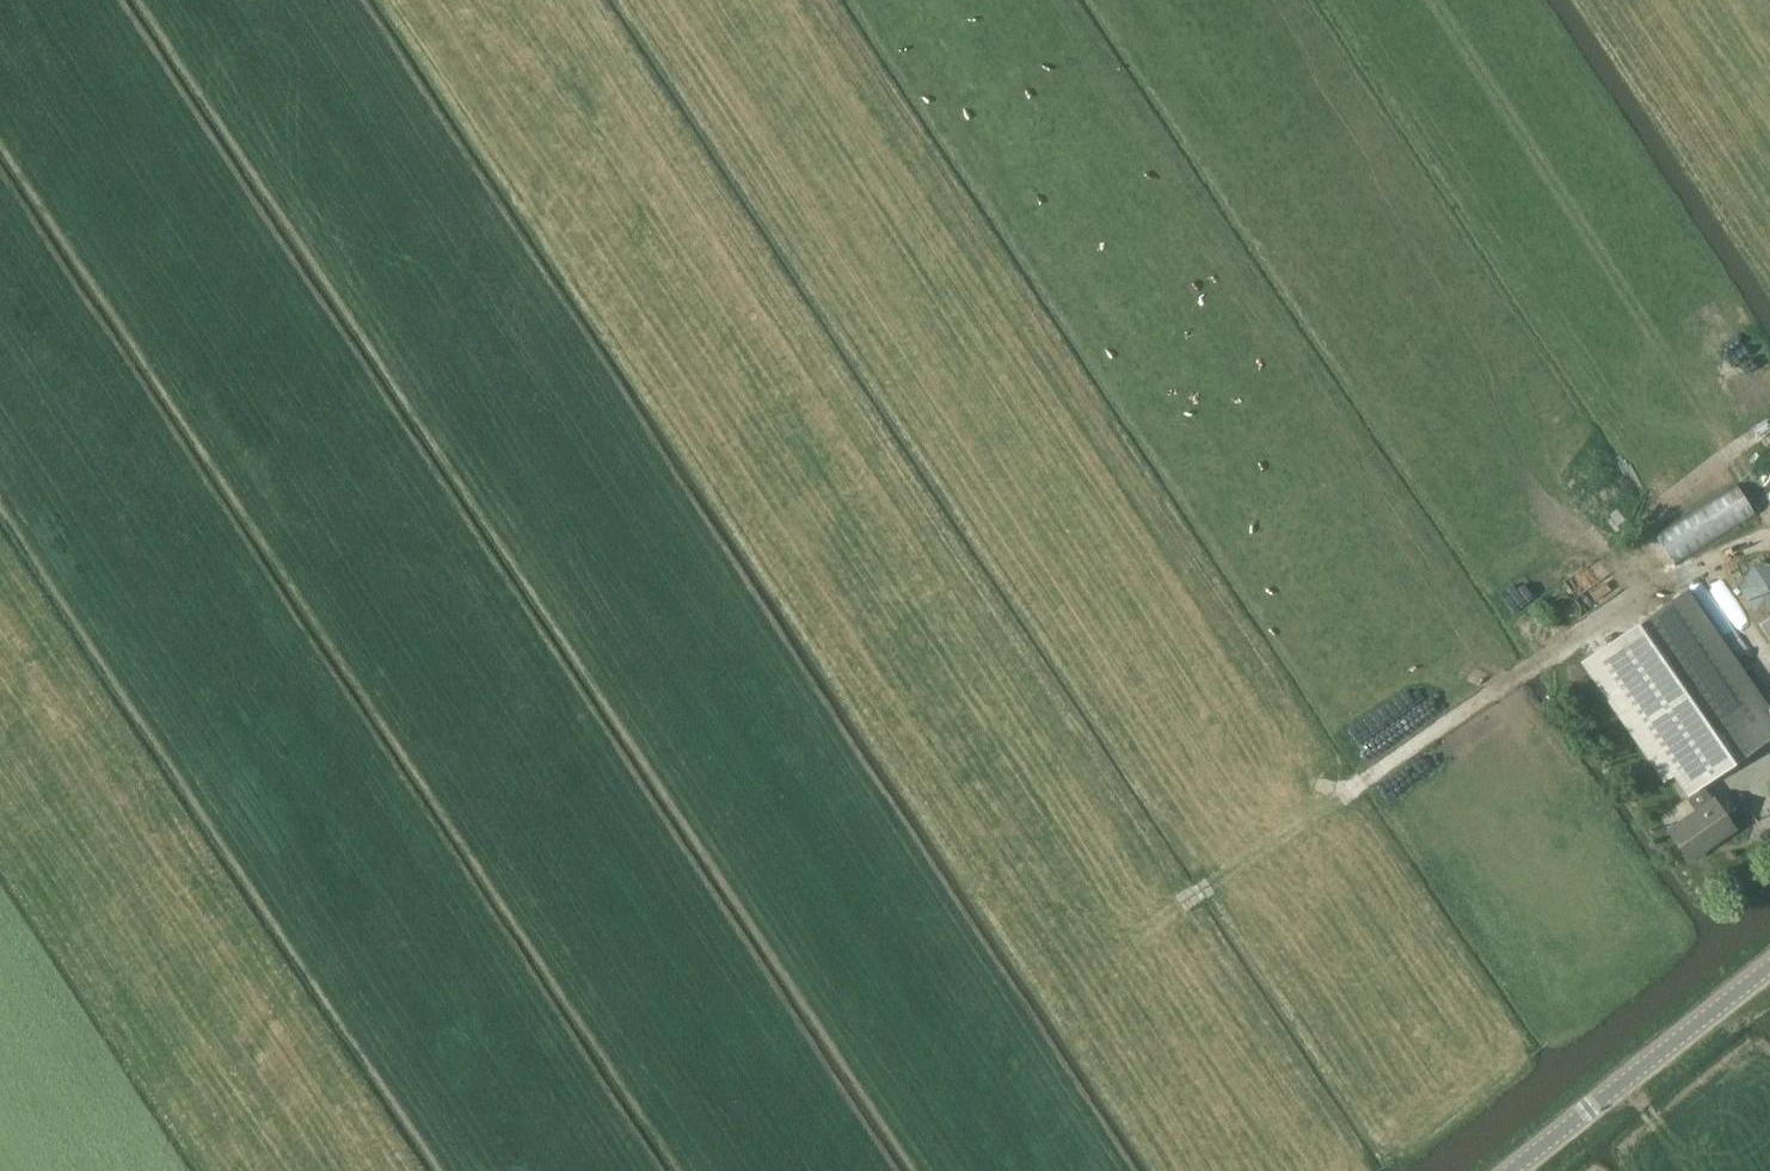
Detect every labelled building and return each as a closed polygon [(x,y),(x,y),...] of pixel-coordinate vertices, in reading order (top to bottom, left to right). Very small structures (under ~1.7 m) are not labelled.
[(1674,566),(1757,514),(1736,482),(1654,534),(1674,566)] [(1769,606),(1769,557),(1749,556),(1746,604),(1769,606)] [(1769,736),(1769,720),(1683,593),(1605,647),(1699,784),(1769,736)] [(1689,859),(1733,828),(1713,799),(1712,800),(1703,787),(1688,798),(1697,811),(1669,830),(1689,859)]
